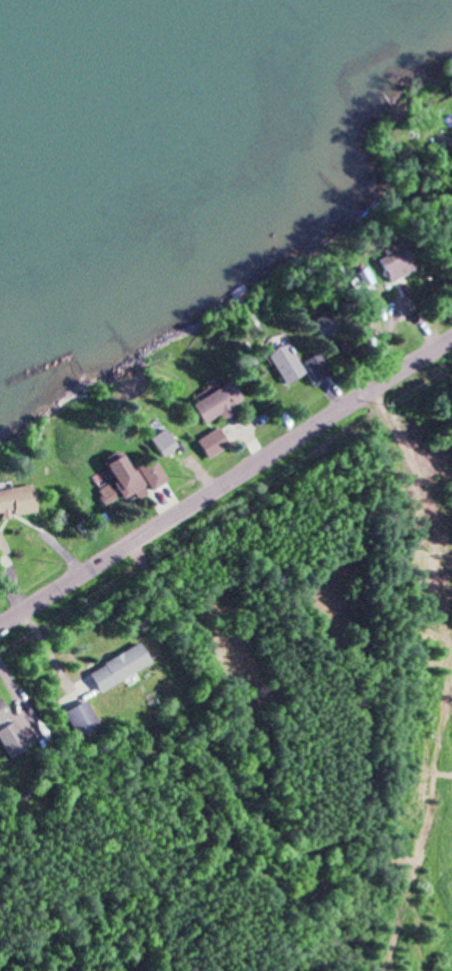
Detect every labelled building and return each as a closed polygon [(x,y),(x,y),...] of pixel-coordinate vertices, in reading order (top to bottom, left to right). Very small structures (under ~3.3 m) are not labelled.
[(398,241),(413,267),(389,281),(374,255),(398,241)] [(356,270),(363,267),(370,281),(363,285),(356,270)] [(336,328),(321,338),(310,320),(325,310),(336,328)] [(283,343),(301,371),(284,383),(265,354),(283,343)] [(317,351),(328,369),(313,379),(302,361),(317,351)] [(221,379),(226,376),(238,394),(232,397),(237,405),(222,415),(216,406),(200,417),(192,405),(209,394),(206,388),(210,386),(208,384),(219,376),(221,379)] [(195,440),(215,426),(227,444),(207,457),(195,440)] [(160,455),(148,437),(163,427),(175,444),(160,455)] [(104,504),(96,490),(113,481),(103,462),(119,453),(129,471),(153,457),(165,479),(150,487),(140,469),(134,472),(145,493),(135,499),(130,489),(104,504)] [(9,513),(0,514),(0,488),(30,485),(32,509),(9,512),(9,513)] [(99,691),(88,670),(137,641),(149,662),(99,691)] [(10,714),(0,720),(0,698),(10,714)] [(77,736),(64,712),(85,700),(98,724),(77,736)] [(9,755),(0,741),(0,727),(11,720),(27,744),(9,755)]
